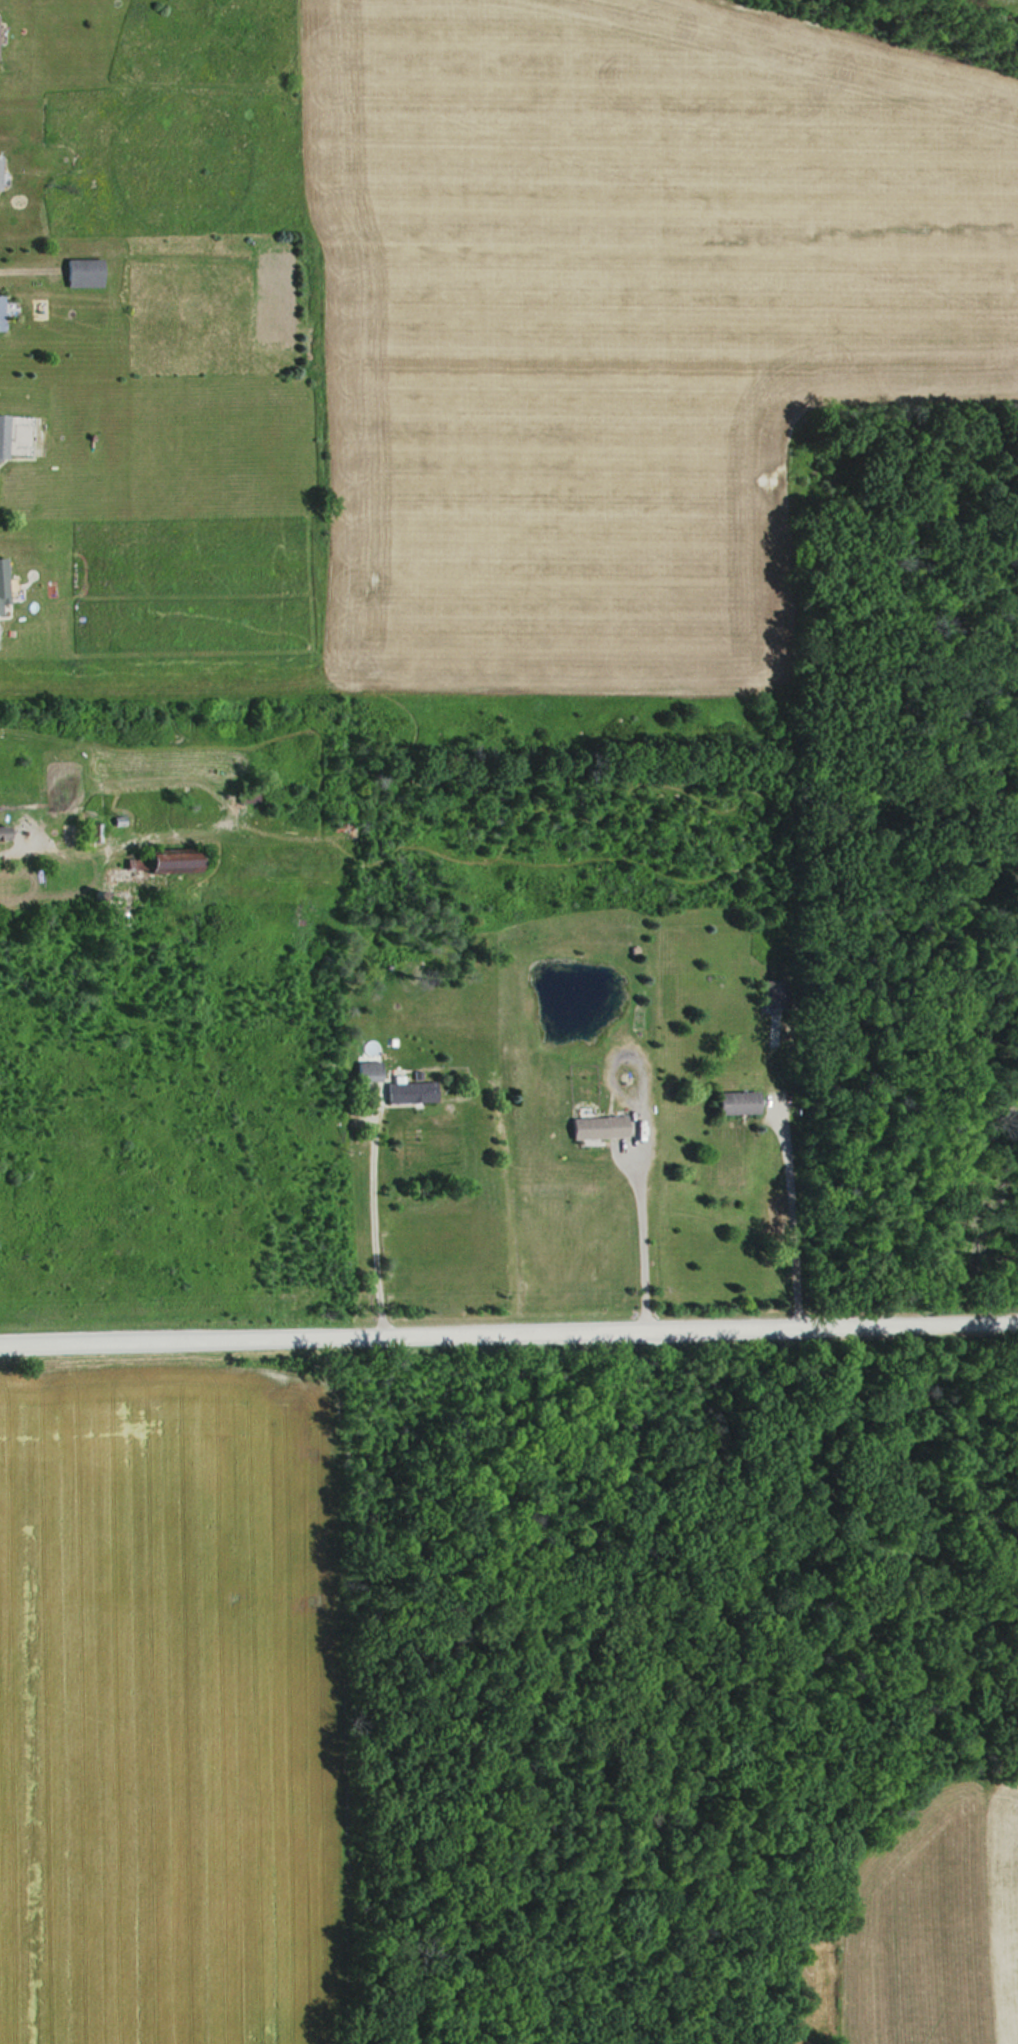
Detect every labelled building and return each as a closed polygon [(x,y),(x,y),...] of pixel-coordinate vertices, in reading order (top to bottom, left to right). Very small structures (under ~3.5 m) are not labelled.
[(99,259),(62,259),(62,287),(99,287),(99,259)] [(139,852),(140,872),(185,870),(185,850),(139,852)] [(118,906),(127,906),(127,870),(108,870),(108,914),(118,914),(118,906)] [(380,1062),(353,1062),(352,1081),(375,1081),(375,1095),(382,1095),(382,1102),(426,1102),(427,1082),(399,1082),(399,1070),(387,1070),(387,1079),(379,1079),(380,1062)] [(753,1114),(753,1091),(711,1092),(711,1115),(753,1114)] [(621,1116),(565,1118),(566,1139),(622,1138),(621,1116)]
